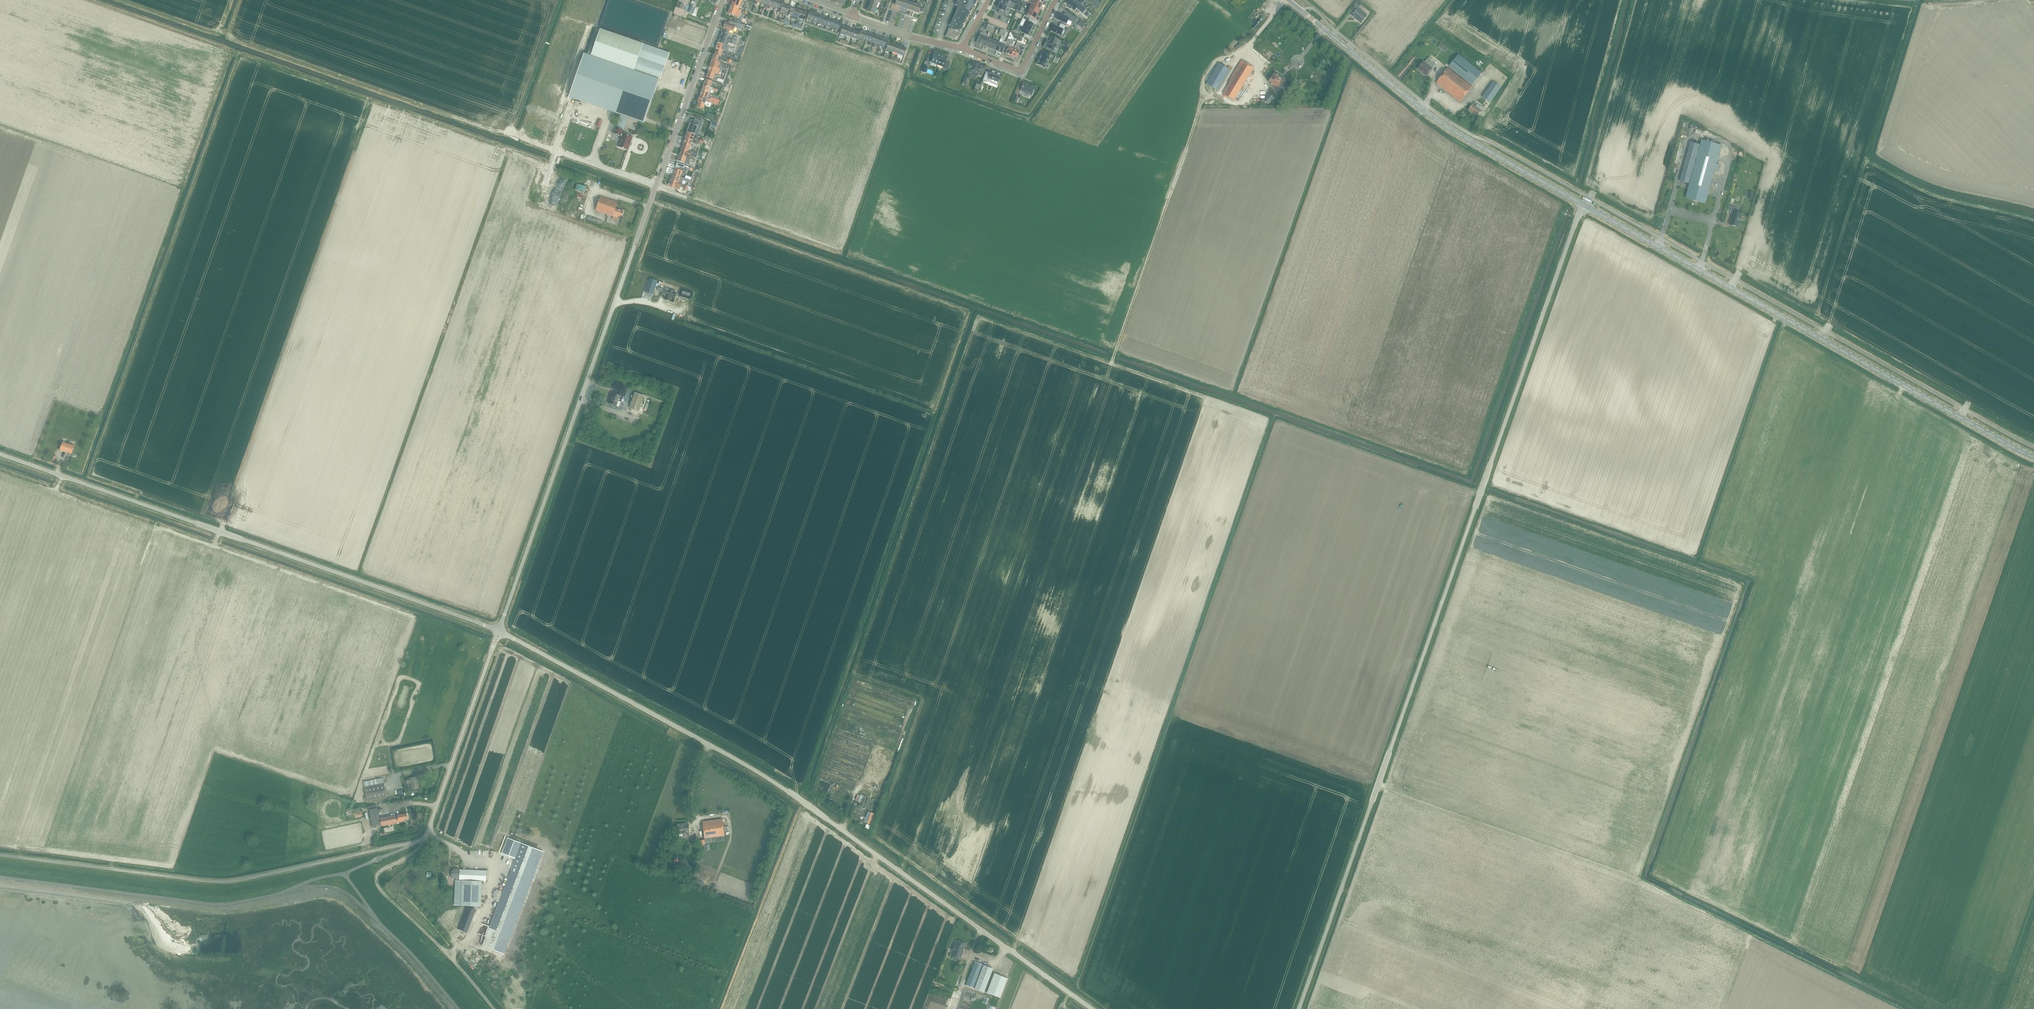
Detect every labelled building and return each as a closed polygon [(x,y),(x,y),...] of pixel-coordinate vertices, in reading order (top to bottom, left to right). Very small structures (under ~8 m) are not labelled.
[(728,13),(735,16),(737,9),(738,10),(742,0),(733,0),(728,13)] [(762,3),(766,5),(765,8),(767,8),(770,0),(763,0),(762,3)] [(767,8),(769,9),(770,6),(774,8),(777,0),(770,0),(767,8)] [(778,0),(777,0),(774,8),(779,9),(778,12),(780,13),(780,11),(783,4),(784,2),(778,0)] [(901,7),(907,9),(909,2),(904,0),(903,0),(901,7)] [(959,4),(957,9),(954,15),(951,22),(949,28),(945,36),(955,38),(955,39),(956,36),(957,37),(959,33),(958,32),(959,30),(961,30),(962,26),(963,24),(964,24),(966,20),(965,20),(966,18),(967,18),(969,14),(968,14),(969,11),(971,12),(972,8),(973,5),(975,6),(976,2),(977,2),(975,1),(976,0),(955,0),(954,2),(959,4)] [(1042,4),(1034,0),(1033,0),(1031,5),(1040,9),(1042,4)] [(1066,3),(1068,6),(1067,7),(1070,9),(1071,8),(1074,11),(1076,13),(1079,10),(1082,14),(1086,9),(1076,0),(1074,3),(1073,1),(1071,0),(1069,0),(1066,3)] [(685,3),(679,1),(676,7),(682,9),(685,3)] [(909,2),(907,9),(913,11),(915,4),(909,2)] [(999,3),(997,9),(999,9),(998,12),(1004,15),(1007,7),(999,3)] [(789,6),(783,4),(780,11),(786,14),(789,6)] [(919,13),(921,6),(915,4),(913,11),(919,13)] [(874,14),(876,8),(869,5),(867,11),(874,14)] [(1038,14),(1040,9),(1031,5),(1029,10),(1038,14)] [(1359,8),(1355,5),(1350,11),(1353,14),(1352,15),(1361,23),(1368,15),(1367,15),(1364,12),(1363,14),(1357,9),(1359,8)] [(786,14),(786,16),(788,16),(789,15),(792,16),(795,8),(789,6),(786,14)] [(797,20),(801,11),(795,8),(792,16),(791,18),(797,20)] [(1035,19),(1038,14),(1029,10),(1026,15),(1035,19)] [(807,13),(801,11),(797,20),(800,21),(800,19),(804,20),(807,13)] [(816,13),(809,11),(807,19),(813,21),(816,13)] [(1059,13),(1056,19),(1066,24),(1070,25),(1071,22),(1075,23),(1077,18),(1065,12),(1063,15),(1059,13)] [(820,24),(822,16),(816,13),(813,21),(820,24)] [(1030,18),(1024,15),(1022,19),(1026,20),(1020,31),(1028,35),(1033,23),(1029,21),(1030,18)] [(826,26),(829,18),(822,16),(820,24),(826,26)] [(832,28),(835,20),(829,18),(826,26),(832,28)] [(842,22),(835,20),(832,28),(839,30),(842,22)] [(730,24),(728,23),(725,22),(723,28),(727,29),(726,30),(729,31),(730,30),(733,31),(735,28),(741,30),(743,25),(732,21),(730,24)] [(1068,27),(1060,23),(1059,27),(1054,24),(1051,31),(1060,35),(1063,29),(1067,30),(1068,27)] [(849,28),(843,26),(840,33),(846,36),(849,28)] [(849,28),(846,36),(852,38),(855,30),(849,28)] [(669,53),(643,44),(600,29),(591,56),(634,71),(660,80),(669,53)] [(855,30),(852,38),(858,40),(861,33),(860,32),(855,30)] [(861,33),(858,40),(858,41),(860,42),(861,39),(865,40),(868,32),(861,30),(860,32),(861,33)] [(718,43),(725,45),(728,46),(725,45),(726,41),(727,41),(727,42),(736,45),(737,41),(727,38),(729,34),(722,31),(718,43)] [(868,32),(865,40),(869,42),(868,45),(870,46),(871,43),(872,43),(874,35),(868,32)] [(976,43),(983,45),(986,37),(987,34),(981,32),(980,34),(979,34),(976,43)] [(883,38),(876,35),(873,43),(874,43),(873,46),(875,47),(876,44),(880,46),(883,38)] [(983,45),(989,48),(992,39),(986,37),(983,45)] [(1043,47),(1053,52),(1056,45),(1055,44),(1058,40),(1052,37),(1049,42),(1046,40),(1043,47)] [(888,42),(889,42),(889,40),(883,38),(880,46),(884,47),(883,50),(885,51),(886,49),(888,42)] [(1005,53),(1011,55),(1014,48),(1011,47),(1013,41),(1007,38),(1006,42),(1003,49),(1006,50),(1005,53)] [(995,50),(999,42),(992,39),(989,48),(995,50)] [(999,42),(995,50),(1002,53),(1003,49),(1006,42),(1003,41),(1002,43),(999,42)] [(892,52),(894,44),(889,42),(888,42),(886,49),(892,52)] [(718,43),(716,48),(726,52),(726,50),(724,50),(725,48),(727,49),(728,46),(725,45),(718,43)] [(1021,56),(1026,46),(1019,43),(1017,49),(1014,48),(1011,55),(1017,58),(1018,55),(1021,56)] [(898,54),(900,46),(894,44),(892,52),(898,54)] [(906,49),(906,48),(900,46),(898,54),(904,56),(906,49)] [(716,48),(714,54),(725,58),(726,58),(728,53),(726,52),(716,48)] [(1036,64),(1044,67),(1049,58),(1048,58),(1050,54),(1043,51),(1042,55),(1041,54),(1036,64)] [(932,59),(931,58),(931,57),(928,55),(926,61),(931,63),(931,62),(937,64),(941,54),(939,54),(939,53),(936,52),(935,52),(932,59)] [(1437,62),(1439,59),(1432,53),(1429,56),(1437,62)] [(714,54),(712,60),(719,62),(720,60),(724,61),(724,60),(727,61),(727,62),(730,63),(732,60),(725,58),(714,54)] [(941,54),(937,64),(943,67),(943,68),(948,70),(950,64),(947,63),(946,64),(945,63),(947,57),(946,57),(947,56),(943,55),(941,54)] [(1473,85),(1482,73),(1458,54),(1449,66),(1473,85)] [(1417,69),(1426,76),(1432,68),(1428,65),(1431,61),(1432,60),(1429,57),(1428,58),(1425,62),(1423,61),(1417,69)] [(719,62),(712,60),(710,65),(719,69),(719,68),(727,71),(727,69),(720,66),(722,63),(719,62)] [(1234,100),(1254,68),(1242,60),(1228,82),(1229,83),(1223,94),(1234,100)] [(582,61),(572,90),(646,116),(654,94),(656,87),(582,61)] [(978,73),(981,75),(984,67),(973,63),(970,70),(972,71),(972,73),(977,75),(978,73)] [(1219,63),(1206,83),(1219,91),(1231,70),(1219,63)] [(710,65),(708,71),(717,74),(718,72),(716,72),(716,70),(718,70),(719,69),(710,65)] [(1460,102),(1472,87),(1447,68),(1436,83),(1460,102)] [(986,72),(983,80),(990,83),(991,79),(998,82),(1001,74),(991,70),(990,73),(986,72)] [(717,74),(708,71),(706,77),(717,81),(723,83),(723,80),(716,78),(717,74)] [(1079,78),(1070,71),(1065,78),(1074,85),(1079,78)] [(1278,89),(1284,80),(1279,77),(1279,75),(1277,73),(1275,74),(1269,81),(1272,83),(1271,84),(1278,89)] [(703,84),(703,85),(710,87),(712,81),(705,79),(704,84),(703,84)] [(1490,103),(1501,87),(1493,82),(1482,97),(1490,103)] [(1024,83),(1021,91),(1032,95),(1035,88),(1024,83)] [(717,89),(710,87),(703,85),(702,90),(710,93),(711,90),(716,92),(717,89)] [(1275,87),(1270,93),(1275,97),(1280,91),(1275,87)] [(701,90),(699,96),(709,99),(711,95),(709,95),(710,93),(702,90),(701,90)] [(1274,97),(1270,94),(1265,101),(1269,104),(1274,97)] [(710,99),(709,99),(699,96),(697,102),(698,102),(697,106),(703,108),(705,101),(710,103),(710,102),(718,105),(718,102),(710,99)] [(1058,96),(1054,102),(1050,99),(1045,106),(1052,110),(1054,108),(1058,110),(1065,100),(1058,96)] [(1074,102),(1083,108),(1085,105),(1076,99),(1074,102)] [(1081,110),(1069,101),(1062,111),(1060,113),(1063,116),(1065,113),(1074,120),(1081,110)] [(1477,116),(1481,110),(1479,109),(1481,106),(1477,104),(1476,107),(1472,104),(1468,110),(1477,116)] [(1076,121),(1083,124),(1086,118),(1097,123),(1100,114),(1089,110),(1086,116),(1081,114),(1076,121)] [(690,123),(687,132),(697,136),(697,135),(702,121),(695,119),(693,124),(690,123)] [(618,147),(628,150),(630,145),(631,142),(632,137),(623,134),(621,134),(623,129),(616,127),(614,134),(620,136),(622,136),(618,147)] [(687,132),(685,138),(696,141),(698,142),(703,144),(703,143),(706,144),(706,141),(704,140),(700,139),(700,140),(698,140),(699,136),(697,136),(687,132)] [(703,144),(696,141),(685,138),(681,149),(688,152),(691,144),(690,144),(691,142),(702,146),(703,144)] [(1695,163),(1685,198),(1705,203),(1715,169),(1718,170),(1719,165),(1716,164),(1721,145),(1701,140),(1696,158),(1693,158),(1692,162),(1695,163)] [(679,155),(687,158),(687,157),(688,158),(689,158),(690,155),(696,157),(697,154),(692,153),(688,152),(681,149),(679,155)] [(677,161),(685,163),(686,162),(687,163),(688,158),(687,157),(687,158),(679,155),(677,161)] [(684,169),(685,166),(677,163),(673,174),(681,177),(680,176),(681,172),(685,174),(686,169),(684,169)] [(673,174),(671,180),(681,183),(683,180),(688,182),(689,180),(681,177),(673,174)] [(681,184),(681,183),(671,180),(669,186),(679,189),(680,187),(684,188),(683,190),(687,191),(687,190),(690,191),(691,187),(689,186),(681,184)] [(600,196),(595,210),(612,216),(618,218),(618,216),(621,217),(623,211),(615,208),(617,202),(600,196)] [(1729,224),(1738,227),(1741,213),(1733,211),(1729,224)] [(647,290),(653,292),(657,281),(650,279),(647,290)] [(681,288),(679,295),(691,299),(694,292),(681,288)] [(665,296),(664,299),(673,303),(675,299),(674,299),(677,292),(668,289),(665,296)] [(624,397),(626,393),(619,391),(618,395),(612,393),(610,397),(611,397),(609,403),(616,406),(618,401),(621,402),(623,397),(624,397)] [(639,411),(644,396),(635,393),(629,408),(639,411)] [(604,425),(599,438),(606,440),(611,427),(604,425)] [(62,442),(59,449),(71,453),(74,446),(62,442)] [(411,788),(419,787),(417,777),(406,779),(407,783),(410,782),(411,788)] [(387,798),(384,783),(383,778),(363,782),(367,802),(387,798)] [(864,809),(869,797),(861,794),(856,806),(864,809)] [(398,817),(396,817),(395,815),(379,818),(376,802),(368,804),(373,827),(382,825),(381,825),(397,822),(396,821),(399,821),(404,820),(403,819),(407,818),(407,814),(398,816),(398,817)] [(702,821),(704,838),(724,835),(722,818),(702,821)] [(685,836),(690,835),(688,823),(677,824),(678,833),(679,833),(679,836),(683,836),(682,833),(683,833),(683,834),(685,834),(685,836)] [(502,853),(516,859),(482,946),(504,954),(543,851),(508,838),(502,853)] [(481,906),(482,880),(486,880),(487,871),(452,869),(452,877),(455,877),(455,887),(454,905),(481,906)] [(960,959),(965,944),(956,940),(950,955),(960,959)] [(966,985),(973,988),(984,992),(993,968),(982,965),(975,962),(966,985)] [(994,973),(987,992),(1000,997),(1007,978),(994,973)] [(996,1008),(997,1008),(999,1003),(993,1001),(991,1007),(996,1008)]
